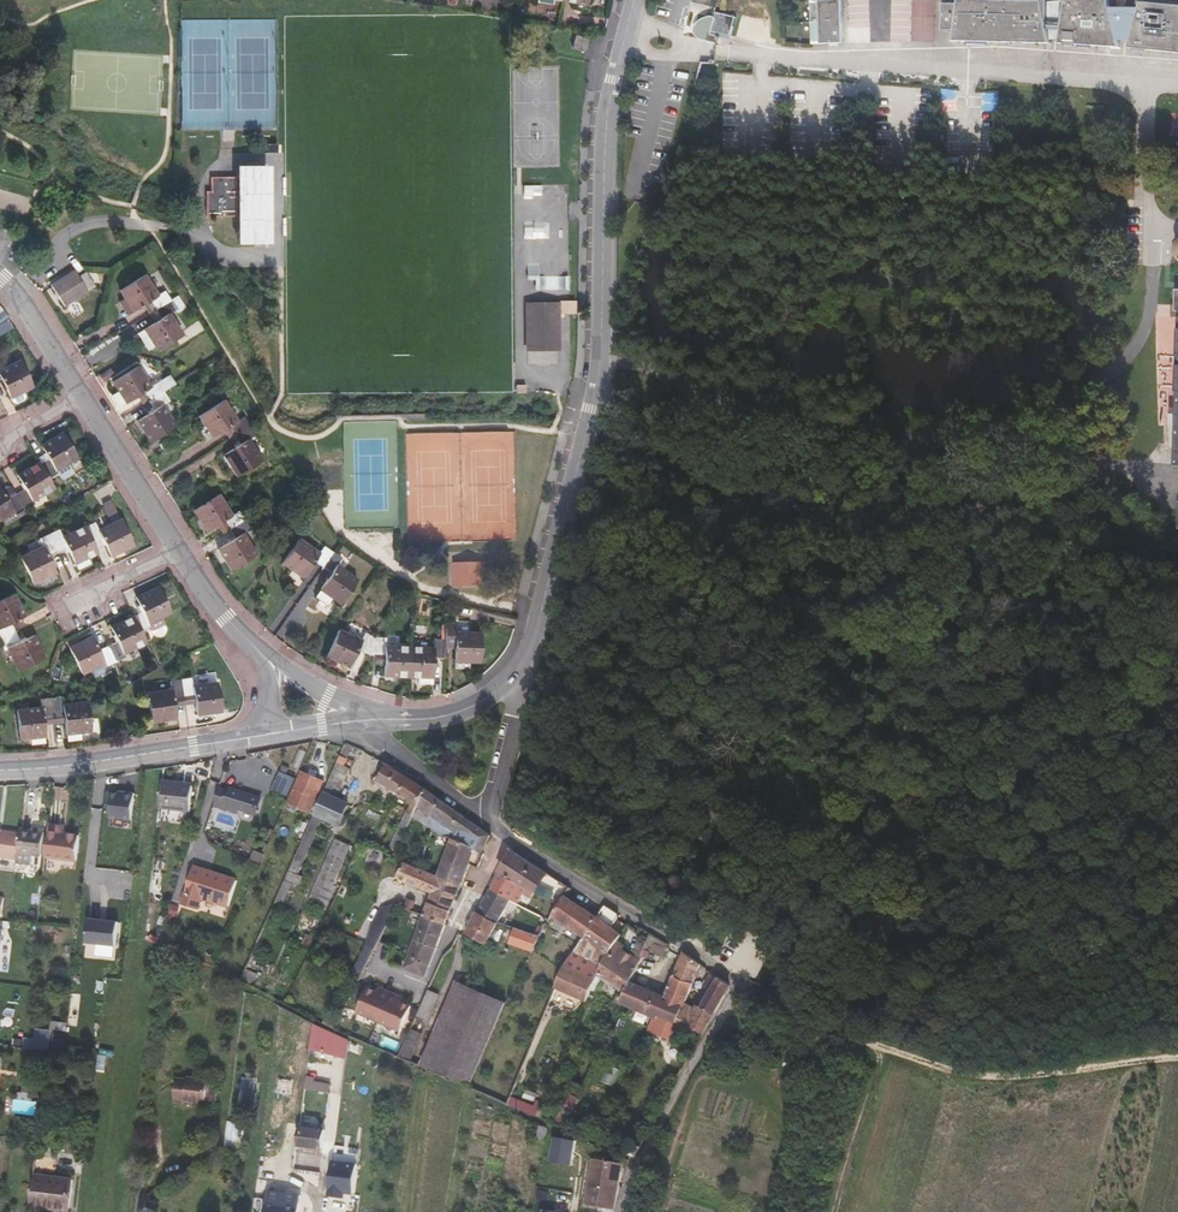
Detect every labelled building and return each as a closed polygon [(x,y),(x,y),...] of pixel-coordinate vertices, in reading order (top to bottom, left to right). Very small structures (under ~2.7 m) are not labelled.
[(822,45),(845,43),(843,0),(820,0),(822,45)] [(935,0),(913,0),(913,41),(936,41),(935,0)] [(961,4),(944,3),(943,31),(958,31),(956,41),(1034,43),(1055,40),(1054,32),(1066,33),(1065,44),(1125,48),(1123,40),(1135,41),(1133,49),(1177,53),(1177,5),(1150,3),(1148,2),(1143,10),(1130,9),(1120,8),(1115,8),(1113,0),(1109,0),(1071,0),(1071,3),(1063,3),(1061,3),(1053,3),(1053,1),(1048,1),(1048,0),(961,0),(961,4)] [(1120,8),(1130,9),(1130,0),(1120,0),(1120,8)] [(739,19),(718,15),(714,31),(735,37),(739,19)] [(211,176),(211,185),(211,191),(206,191),(206,216),(238,216),(239,242),(267,242),(266,166),(238,167),(238,176),(211,176)] [(74,270),(50,284),(63,306),(95,286),(86,272),(78,276),(74,270)] [(131,312),(143,304),(150,300),(161,317),(154,322),(146,328),(153,339),(149,341),(156,351),(183,334),(170,313),(176,309),(178,311),(185,306),(177,294),(170,299),(164,291),(158,295),(144,274),(118,290),(123,299),(131,312)] [(566,276),(536,275),(536,287),(566,288),(566,276)] [(184,290),(177,294),(185,306),(191,302),(184,290)] [(126,315),(131,312),(123,299),(118,302),(126,315)] [(143,304),(154,322),(161,317),(150,300),(143,304)] [(559,301),(559,303),(559,314),(576,313),(576,301),(559,301)] [(559,314),(559,303),(526,304),(527,352),(560,351),(559,314)] [(0,323),(0,336),(12,329),(6,319),(0,323)] [(143,330),(149,341),(153,339),(146,328),(143,330)] [(1,380),(9,395),(10,398),(13,403),(16,404),(25,400),(26,397),(23,392),(33,387),(19,360),(0,369),(0,380),(1,380)] [(145,430),(143,432),(149,442),(176,426),(163,404),(169,400),(163,391),(175,384),(169,374),(151,386),(138,365),(111,382),(117,391),(111,395),(118,407),(127,401),(136,396),(142,392),(148,401),(153,410),(138,419),(145,430)] [(110,369),(99,376),(103,382),(114,375),(110,369)] [(142,405),(148,401),(142,392),(136,396),(142,405)] [(229,427),(234,435),(240,444),(222,455),(236,476),(263,460),(249,438),(255,434),(244,417),(237,421),(224,400),(197,416),(204,426),(206,424),(214,436),(225,429),(229,427)] [(136,421),(143,432),(145,430),(138,419),(136,421)] [(212,438),(214,436),(206,424),(204,426),(212,438)] [(230,437),(234,435),(229,427),(225,429),(230,437)] [(67,464),(78,458),(62,432),(40,445),(44,452),(36,457),(38,461),(16,474),(24,489),(15,494),(7,499),(2,490),(0,487),(0,521),(1,520),(5,526),(18,518),(16,514),(34,504),(33,501),(31,499),(42,492),(43,495),(55,488),(49,479),(58,474),(56,471),(55,469),(66,462),(67,464)] [(56,471),(67,464),(66,462),(55,469),(56,471)] [(10,485),(2,490),(7,499),(15,494),(10,485)] [(33,501),(43,495),(42,492),(31,499),(33,501)] [(192,510),(198,521),(201,519),(209,530),(219,524),(224,521),(229,528),(235,538),(220,548),(227,559),(224,561),(230,571),(257,554),(244,533),(250,529),(238,511),(232,515),(219,494),(192,510)] [(120,549),(122,552),(133,546),(120,518),(97,529),(94,522),(85,526),(84,525),(62,536),(59,529),(38,539),(41,546),(20,556),(33,584),(44,579),(43,576),(55,570),(47,554),(65,546),(74,564),(87,558),(98,553),(96,550),(93,543),(101,539),(104,546),(109,554),(120,549)] [(206,532),(209,530),(201,519),(198,521),(206,532)] [(224,531),(229,528),(224,521),(219,524),(224,531)] [(318,590),(329,597),(339,604),(357,579),(337,564),(341,558),(324,546),(320,552),(299,538),(281,563),(291,570),(293,568),(304,576),(314,561),(331,573),(318,590)] [(101,539),(93,543),(96,550),(104,546),(101,539)] [(217,550),(224,561),(227,559),(220,548),(217,550)] [(110,557),(122,552),(120,549),(109,554),(110,557)] [(89,564),(87,558),(74,564),(77,569),(89,564)] [(302,578),(304,576),(293,568),(291,570),(302,578)] [(56,573),(55,570),(43,576),(44,579),(56,573)] [(69,647),(82,675),(104,664),(106,666),(125,657),(124,654),(146,643),(141,632),(150,628),(148,624),(171,613),(158,586),(135,597),(141,611),(110,626),(117,641),(99,650),(92,636),(69,647)] [(326,601),(329,597),(318,590),(316,594),(326,601)] [(4,650),(7,649),(18,671),(45,658),(34,635),(20,641),(11,624),(25,617),(14,593),(0,600),(0,641),(4,650)] [(454,649),(454,662),(467,662),(480,662),(481,631),(456,630),(456,623),(445,623),(444,639),(434,639),(434,645),(384,645),(385,637),(374,637),(365,633),(361,639),(339,628),(325,657),(336,662),(337,660),(349,666),(358,649),(369,655),(373,655),(384,656),(384,663),(383,676),(418,678),(418,684),(433,685),(433,678),(434,658),(444,658),(444,648),(454,649)] [(348,668),(349,666),(337,660),(336,662),(348,668)] [(176,716),(174,703),(173,696),(192,694),(194,701),(196,713),(208,711),(208,714),(222,712),(217,681),(191,685),(190,678),(170,680),(171,689),(146,693),(150,723),(163,721),(163,718),(176,716)] [(174,703),(194,701),(192,694),(173,696),(174,703)] [(63,721),(65,735),(78,733),(79,733),(90,732),(88,701),(62,704),(60,696),(41,699),(41,707),(17,710),(20,740),(32,738),(32,735),(45,734),(44,723),(43,716),(62,714),(63,721)] [(44,723),(63,721),(62,714),(43,716),(44,723)] [(78,733),(65,735),(66,742),(80,741),(79,733),(78,733)] [(354,746),(346,742),(344,746),(344,749),(341,755),(348,758),(354,746)] [(348,758),(341,755),(338,763),(345,766),(349,758),(348,758)] [(413,801),(419,804),(427,789),(415,781),(390,765),(388,764),(378,780),(413,801)] [(313,768),(310,774),(317,777),(320,771),(313,768)] [(273,788),(288,796),(298,777),(283,769),(273,788)] [(325,781),(317,777),(310,774),(302,771),(289,802),(310,812),(325,781)] [(345,779),(333,773),(324,793),(330,796),(335,786),(340,789),(345,779)] [(177,781),(163,779),(160,807),(191,811),(194,784),(178,782),(177,781)] [(230,789),(221,786),(215,803),(236,810),(238,806),(257,812),(262,796),(231,786),(230,789)] [(417,807),(430,816),(433,830),(453,838),(462,842),(473,846),(483,853),(491,835),(490,834),(455,809),(437,796),(427,789),(419,804),(417,807)] [(315,813),(324,817),(340,824),(349,804),(330,796),(324,793),(315,813)] [(120,800),(117,835),(134,837),(138,802),(120,800)] [(387,845),(397,849),(417,807),(419,804),(413,801),(407,811),(392,842),(389,841),(387,845)] [(299,875),(324,817),(315,813),(290,871),(299,875)] [(61,826),(50,824),(46,857),(78,861),(80,835),(66,833),(61,832),(61,826)] [(43,856),(46,831),(34,829),(22,828),(21,833),(20,841),(18,851),(18,853),(18,857),(17,861),(35,863),(36,855),(43,856)] [(21,833),(0,830),(0,855),(18,857),(18,853),(18,851),(20,841),(21,833)] [(336,838),(307,902),(326,912),(337,887),(334,885),(352,845),(336,838)] [(453,838),(439,875),(462,885),(471,863),(479,867),(486,854),(483,853),(473,846),(462,842),(453,838)] [(554,894),(560,881),(541,869),(513,851),(512,850),(504,866),(500,873),(520,883),(522,881),(541,891),(545,888),(554,894)] [(433,893),(455,902),(462,885),(439,875),(420,868),(404,861),(397,878),(433,893)] [(196,865),(182,904),(199,910),(203,899),(229,907),(239,879),(196,865)] [(165,871),(154,869),(151,892),(162,893),(165,871)] [(299,875),(290,871),(286,879),(295,884),(300,885),(304,877),(299,875)] [(511,900),(514,896),(521,899),(524,894),(532,898),(535,891),(540,894),(551,900),(554,894),(545,888),(541,891),(522,881),(520,883),(500,873),(491,889),(511,900)] [(295,884),(286,879),(276,901),(283,905),(292,886),(294,887),(295,884)] [(498,922),(501,918),(511,900),(491,889),(478,912),(498,922)] [(433,893),(429,902),(451,911),(455,902),(433,893)] [(553,914),(584,937),(598,916),(566,896),(563,899),(553,914)] [(407,898),(404,907),(413,911),(416,901),(407,898)] [(429,902),(423,915),(446,925),(451,911),(429,902)] [(612,927),(606,922),(613,910),(606,906),(598,916),(584,937),(583,938),(578,946),(584,950),(588,945),(591,947),(594,944),(599,947),(612,927)] [(367,944),(355,968),(363,972),(393,912),(386,909),(385,908),(383,908),(382,909),(372,930),(376,932),(369,945),(367,944)] [(179,912),(173,910),(170,917),(177,919),(179,912)] [(478,912),(466,933),(487,944),(498,922),(478,912)] [(446,925),(423,915),(419,928),(441,935),(446,925)] [(86,941),(116,945),(119,921),(89,918),(86,941)] [(511,920),(501,918),(498,922),(509,926),(511,920)] [(718,938),(723,930),(722,926),(718,923),(712,934),(718,938)] [(599,947),(607,953),(617,939),(621,934),(612,927),(599,947)] [(440,939),(441,935),(419,928),(418,931),(440,939)] [(539,936),(515,928),(510,944),(532,952),(539,936)] [(415,940),(409,956),(431,964),(437,947),(440,939),(418,931),(415,939),(415,940)] [(658,952),(663,941),(662,940),(650,933),(647,940),(645,945),(658,952)] [(640,937),(632,955),(639,959),(641,955),(643,949),(645,945),(647,940),(640,937)] [(639,959),(632,955),(621,947),(623,944),(617,939),(607,953),(600,967),(598,971),(626,989),(639,959)] [(607,953),(599,947),(594,944),(591,947),(588,945),(584,950),(578,946),(572,954),(600,967),(607,953)] [(649,952),(643,949),(641,955),(647,958),(649,952)] [(693,983),(701,965),(695,960),(684,953),(674,975),(693,983)] [(595,979),(598,973),(598,971),(600,967),(572,954),(567,961),(565,965),(595,979)] [(431,964),(409,956),(405,968),(424,974),(431,964)] [(624,994),(631,981),(641,961),(639,959),(626,989),(624,994)] [(556,987),(587,1001),(589,995),(600,974),(598,973),(595,979),(565,965),(556,987)] [(258,974),(247,968),(242,979),(253,985),(258,974)] [(351,975),(359,979),(363,972),(355,968),(351,975)] [(704,986),(710,990),(723,997),(730,985),(712,972),(704,986)] [(693,983),(674,975),(665,995),(665,996),(664,1000),(683,1008),(685,1002),(693,983)] [(420,1064),(470,1086),(507,1002),(456,980),(420,1064)] [(640,985),(631,981),(624,994),(620,1003),(629,1007),(640,985)] [(657,1029),(656,1033),(669,1038),(677,1022),(683,1008),(664,1000),(665,996),(640,985),(629,1007),(639,1010),(656,1019),(658,1016),(663,1018),(657,1029)] [(358,1011),(382,1022),(394,993),(384,988),(382,993),(378,991),(369,987),(358,1011)] [(438,994),(429,989),(416,1018),(425,1022),(438,994)] [(697,1007),(688,1026),(704,1033),(715,1015),(714,1014),(723,997),(710,990),(701,1007),(698,1005),(697,1007)] [(401,996),(394,993),(382,1022),(401,1031),(412,1006),(402,1002),(399,1000),(401,996)] [(338,1020),(346,1023),(356,1005),(348,1001),(338,1020)] [(677,1022),(685,1025),(688,1026),(697,1007),(685,1002),(683,1008),(677,1022)] [(653,1026),(657,1029),(663,1018),(658,1016),(656,1019),(653,1026)] [(284,1026),(307,1032),(309,1023),(286,1017),(284,1026)] [(68,1022),(52,1020),(51,1029),(52,1029),(67,1031),(68,1022)] [(348,1025),(346,1023),(338,1020),(334,1028),(347,1034),(349,1028),(348,1025)] [(311,1048),(328,1053),(347,1058),(349,1039),(314,1024),(311,1048)] [(52,1029),(51,1029),(36,1027),(35,1037),(25,1036),(24,1047),(24,1048),(50,1046),(52,1029)] [(405,1044),(403,1048),(399,1057),(408,1061),(421,1033),(411,1029),(409,1035),(405,1044)] [(405,1044),(409,1035),(404,1033),(400,1042),(405,1044)] [(107,1055),(99,1054),(97,1070),(105,1071),(107,1055)] [(316,1077),(307,1075),(305,1088),(331,1092),(332,1084),(316,1081),(316,1077)] [(181,1100),(202,1103),(202,1099),(216,1101),(219,1082),(204,1081),(204,1079),(184,1076),(183,1079),(173,1077),(170,1101),(181,1103),(181,1100)] [(256,1077),(249,1076),(247,1091),(248,1091),(245,1106),(255,1107),(257,1092),(254,1091),(256,1077)] [(538,1093),(527,1089),(523,1097),(534,1101),(538,1093)] [(534,1105),(510,1095),(507,1103),(536,1116),(542,1102),(537,1100),(534,1105)] [(14,1114),(37,1113),(37,1098),(13,1099),(14,1114)] [(569,1120),(554,1114),(550,1122),(566,1128),(569,1120)] [(240,1122),(229,1120),(226,1145),(237,1146),(240,1122)] [(548,1127),(540,1124),(538,1140),(545,1141),(546,1136),(548,1127)] [(300,1127),(298,1146),(322,1149),(325,1130),(300,1127)] [(545,1141),(544,1147),(564,1149),(565,1139),(546,1136),(545,1141)] [(625,1139),(617,1136),(612,1145),(620,1149),(625,1139)] [(334,1144),(329,1193),(355,1196),(360,1147),(334,1144)] [(32,1206),(54,1208),(55,1203),(59,1204),(59,1206),(71,1207),(74,1178),(56,1176),(58,1157),(38,1155),(32,1206)] [(606,1160),(593,1158),(585,1204),(598,1207),(606,1160)] [(621,1163),(606,1160),(598,1207),(613,1209),(621,1163)] [(265,1211),(299,1211),(299,1206),(267,1201),(265,1211)]
